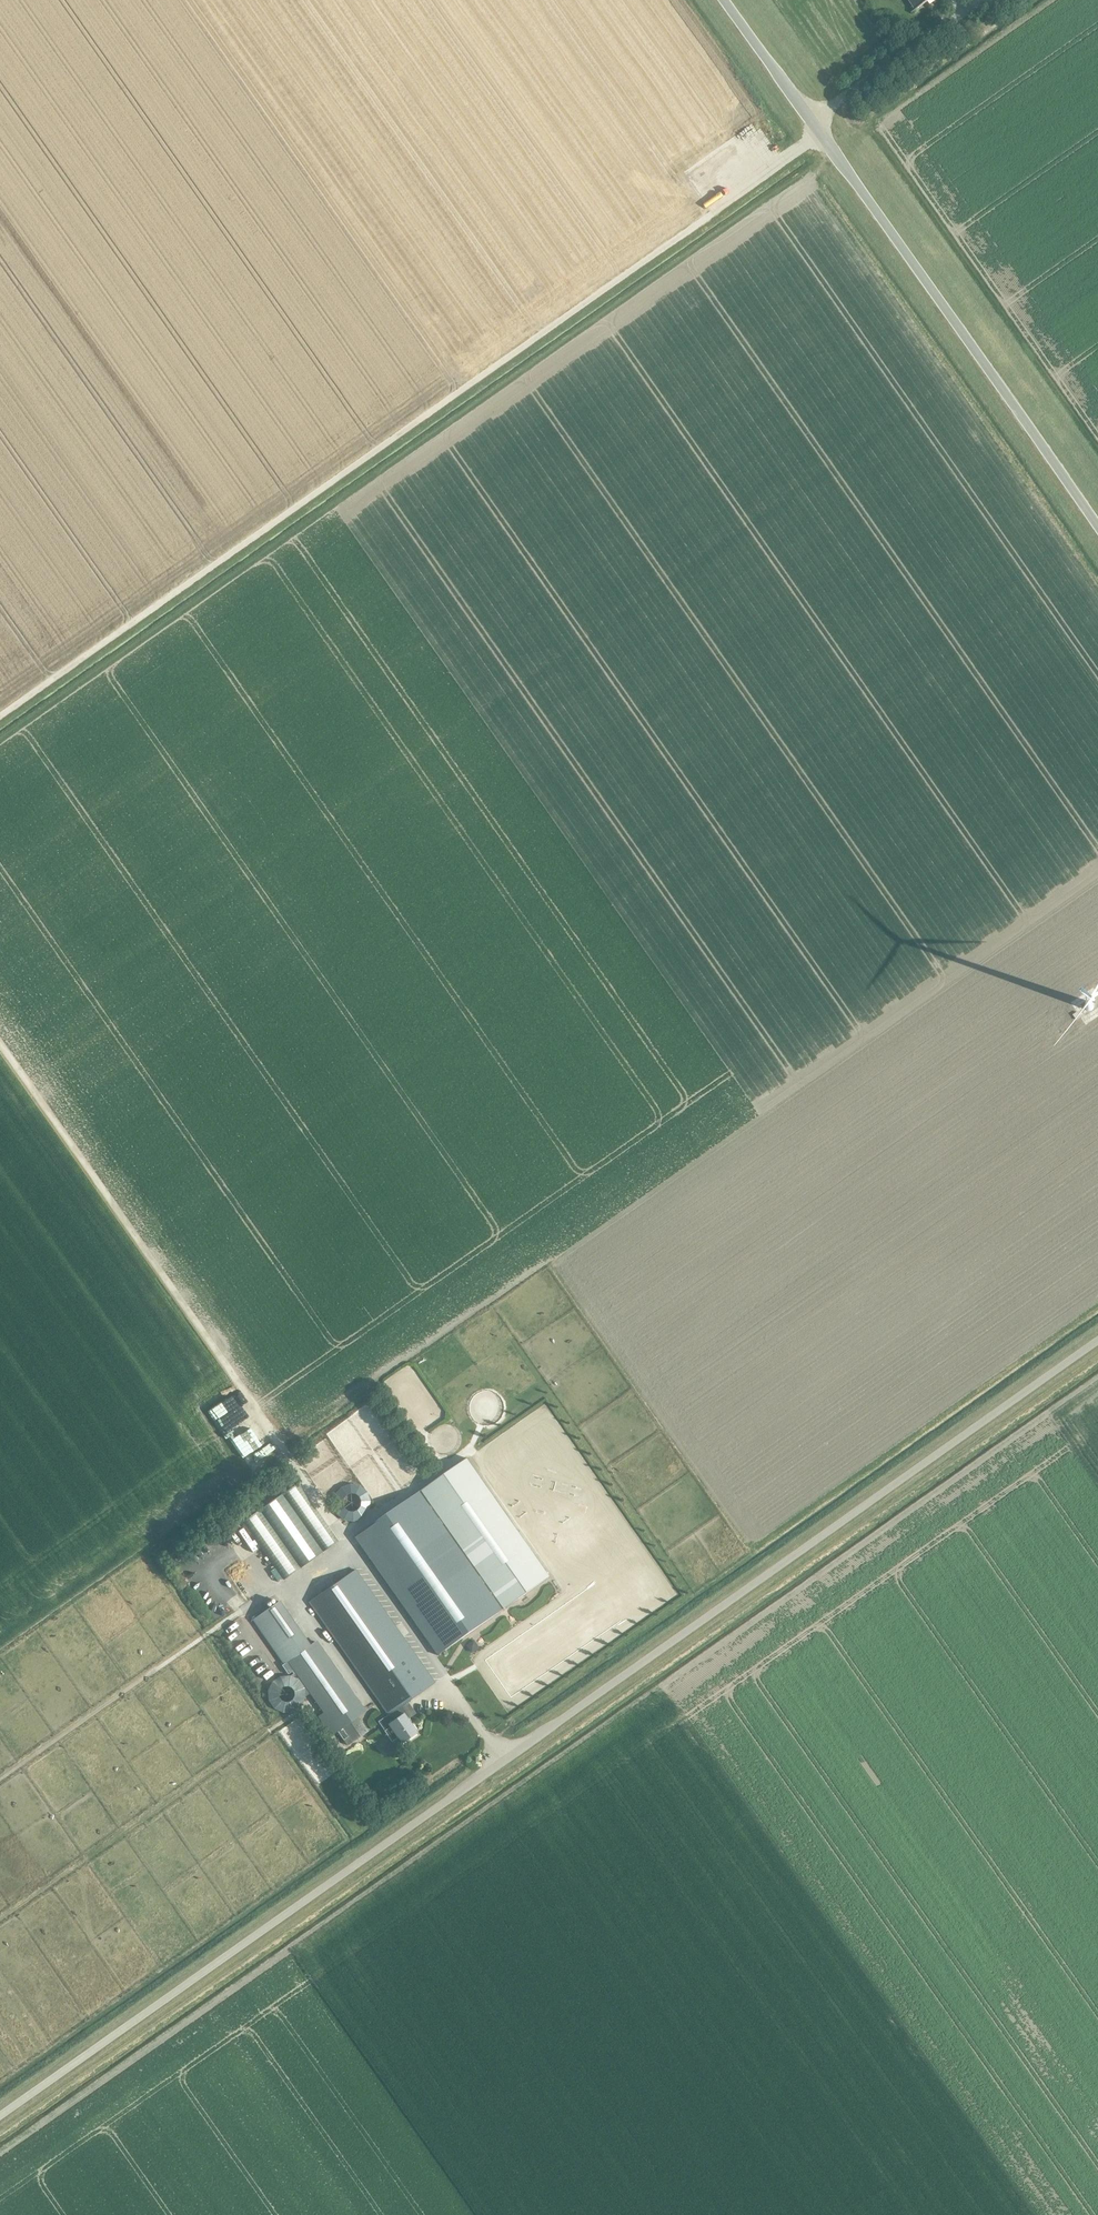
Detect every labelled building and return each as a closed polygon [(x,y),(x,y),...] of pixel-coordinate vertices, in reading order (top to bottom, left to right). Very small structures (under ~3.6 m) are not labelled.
[(918,9),(928,2),(927,1),(927,0),(912,0),(918,9)] [(253,1419),(243,1422),(253,1450),(264,1446),(263,1440),(256,1443),(252,1432),(257,1431),(253,1419)] [(355,1537),(438,1655),(550,1577),(467,1458),(355,1537)] [(325,1543),(288,1485),(277,1492),(288,1508),(291,1506),(318,1548),(325,1543)] [(288,1570),(248,1512),(240,1518),(280,1576),(288,1570)] [(231,1528),(223,1532),(235,1560),(241,1557),(235,1544),(237,1543),(234,1536),(235,1535),(231,1528)] [(309,1602),(388,1715),(401,1706),(434,1683),(355,1570),(309,1602)] [(364,1726),(357,1717),(364,1712),(315,1641),(310,1645),(279,1602),(253,1620),(284,1664),(282,1665),(288,1674),(292,1672),(293,1674),(295,1672),(324,1713),(319,1717),(331,1735),(337,1731),(343,1740),(364,1726)] [(401,1706),(388,1715),(378,1722),(392,1741),(397,1737),(402,1744),(416,1733),(403,1714),(406,1712),(401,1706)]
